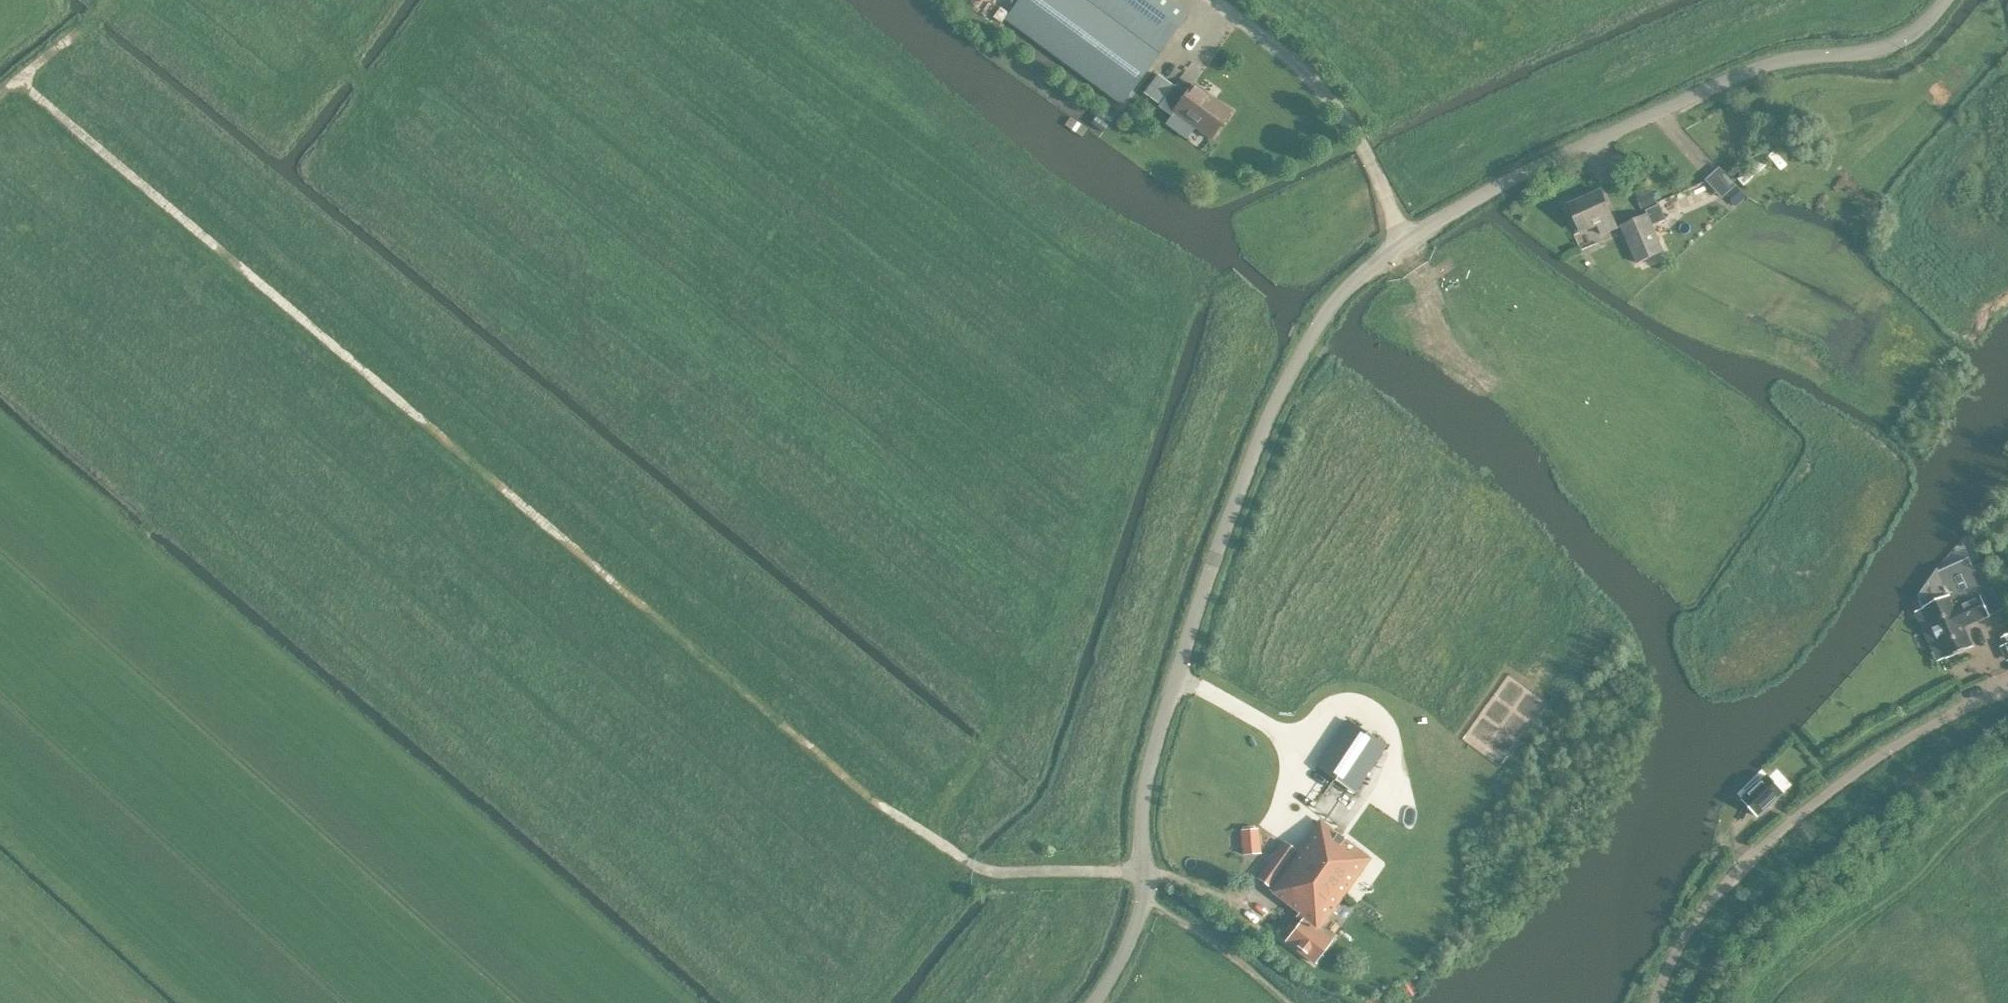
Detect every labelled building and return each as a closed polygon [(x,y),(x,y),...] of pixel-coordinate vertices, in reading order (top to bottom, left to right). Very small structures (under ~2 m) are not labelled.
[(1004,17),(1121,104),(1170,38),(1188,14),(1169,0),(1017,0),(1004,17)] [(1157,73),(1143,92),(1159,104),(1173,85),(1157,73)] [(1159,104),(1158,106),(1170,115),(1165,122),(1186,138),(1195,126),(1210,137),(1230,111),(1193,83),(1185,93),(1174,85),(1173,85),(1159,104)] [(1714,184),(1729,171),(1722,163),(1708,177),(1714,184)] [(1734,188),(1725,197),(1734,206),(1743,197),(1734,188)] [(1657,202),(1652,190),(1637,196),(1642,208),(1657,202)] [(1582,232),(1612,220),(1600,191),(1570,203),(1582,232)] [(1644,212),(1617,225),(1637,265),(1664,252),(1644,212)] [(1918,589),(1916,592),(1923,605),(1923,607),(1945,655),(1946,657),(1973,646),(1962,623),(1970,619),(1971,623),(1989,615),(2002,609),(1980,562),(1972,566),(1967,556),(1937,570),(1935,566),(1918,589)] [(1347,720),(1316,766),(1353,791),(1384,744),(1347,720)] [(1744,799),(1758,814),(1782,792),(1768,777),(1744,799)] [(1330,941),(1317,929),(1366,859),(1316,823),(1297,851),(1278,838),(1254,875),(1271,887),(1268,893),(1305,919),(1287,938),(1312,961),(1330,941)] [(1256,831),(1255,825),(1243,828),(1247,847),(1248,849),(1260,847),(1256,831)]
